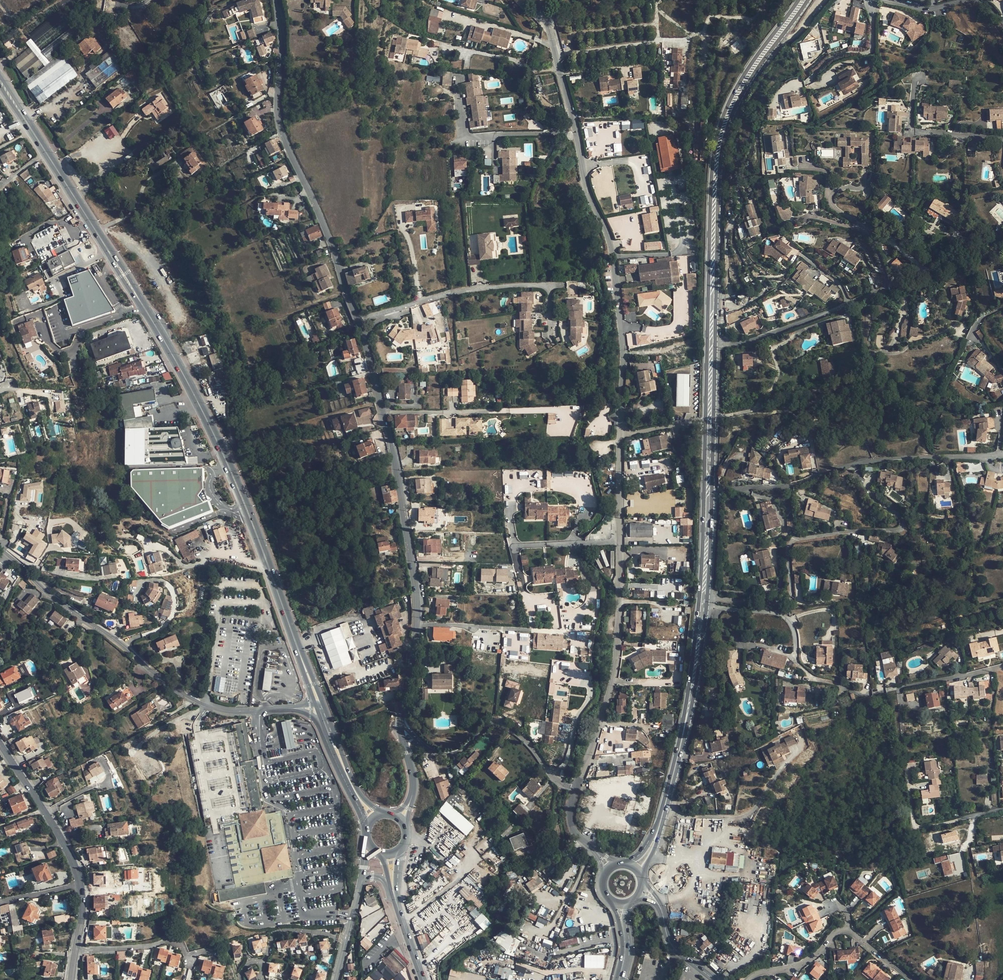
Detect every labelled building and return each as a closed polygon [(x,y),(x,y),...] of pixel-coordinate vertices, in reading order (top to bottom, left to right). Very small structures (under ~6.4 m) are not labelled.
[(223,12),(226,18),(239,12),(240,13),(245,11),(244,7),(249,5),(251,9),(254,23),(263,21),(258,0),(248,0),(236,4),(237,5),(223,12)] [(311,3),(320,3),(320,8),(325,8),(325,11),(330,11),(330,4),(333,4),(333,0),(311,0),(311,3)] [(461,5),(475,9),(477,3),(475,2),(476,0),(463,0),(461,5)] [(332,7),(332,11),(332,17),(339,17),(348,29),(349,28),(344,20),(345,19),(341,14),(347,10),(345,7),(332,7)] [(835,15),(832,26),(836,27),(836,28),(854,33),(854,34),(863,36),(865,26),(856,24),(857,20),(856,20),(859,9),(852,7),(849,19),(835,15)] [(351,15),(347,10),(341,14),(345,19),(344,20),(349,28),(353,25),(352,24),(354,22),(349,16),(351,15)] [(443,13),(431,10),(430,15),(441,19),(443,13)] [(908,33),(902,28),(895,25),(899,15),(895,14),(891,26),(901,29),(907,34),(911,42),(913,41),(908,33)] [(906,18),(899,15),(895,25),(902,28),(908,33),(913,41),(922,36),(917,27),(906,18)] [(108,26),(101,19),(98,21),(105,29),(108,26)] [(431,21),(428,32),(437,34),(440,23),(431,21)] [(922,36),(928,29),(924,23),(917,27),(922,36)] [(507,36),(508,33),(493,29),(492,34),(484,32),(484,31),(472,26),(468,37),(472,38),(481,41),(481,40),(489,43),(489,44),(497,46),(497,45),(507,48),(511,37),(507,36)] [(248,31),(251,40),(256,38),(253,29),(248,31)] [(270,34),(259,39),(262,46),(263,45),(265,45),(269,43),(273,41),(273,40),(275,39),(273,33),(270,34)] [(90,35),(79,44),(88,54),(92,50),(94,49),(97,52),(101,48),(90,35)] [(420,47),(421,43),(397,38),(397,40),(394,40),(392,51),(394,51),(394,53),(395,53),(403,55),(405,48),(407,49),(406,55),(423,58),(425,49),(420,48),(418,48),(418,46),(420,47)] [(738,45),(733,49),(736,54),(747,45),(743,41),(738,45)] [(88,54),(79,44),(77,47),(86,56),(88,54)] [(427,50),(425,59),(438,60),(439,47),(438,47),(426,46),(425,49),(427,50)] [(114,47),(83,72),(97,90),(128,65),(114,47)] [(267,54),(264,48),(258,51),(260,57),(267,54)] [(682,49),(673,48),(671,73),(674,73),(673,89),(679,89),(680,72),(684,73),(685,59),(682,59),(682,49)] [(30,49),(13,62),(25,78),(42,65),(30,49)] [(62,55),(25,82),(40,103),(77,76),(62,55)] [(462,70),(462,61),(452,60),(451,69),(462,70)] [(642,79),(640,68),(633,68),(634,80),(642,79)] [(137,78),(133,69),(125,76),(131,83),(137,78)] [(853,71),(839,79),(842,84),(838,86),(842,92),(845,90),(847,94),(859,88),(856,83),(853,85),(850,79),(853,78),(855,76),(853,71)] [(469,83),(477,82),(476,75),(468,74),(469,83)] [(252,96),(263,90),(256,76),(245,82),(247,86),(245,87),(248,93),(250,92),(252,96)] [(607,77),(599,78),(600,89),(608,87),(609,90),(617,89),(617,91),(627,89),(628,92),(633,92),(638,91),(636,81),(627,83),(626,79),(622,80),(620,80),(618,80),(608,82),(607,77)] [(470,129),(487,127),(486,119),(483,119),(482,112),(485,111),(483,96),(482,96),(478,97),(477,89),(479,89),(478,81),(477,82),(469,83),(462,84),(463,91),(466,90),(467,98),(470,98),(471,105),(472,118),(473,121),(470,122),(469,122),(470,129)] [(106,99),(113,108),(118,104),(121,102),(127,97),(122,91),(120,93),(117,90),(106,99)] [(786,110),(807,105),(806,98),(800,99),(800,97),(796,97),(795,94),(789,95),(790,99),(784,100),(786,110)] [(168,108),(160,96),(155,99),(156,100),(152,103),(142,110),(146,116),(152,112),(155,110),(161,118),(170,112),(168,109),(168,108)] [(885,98),(875,104),(877,107),(887,101),(885,98)] [(261,103),(264,107),(272,103),(270,99),(261,103)] [(768,109),(768,119),(776,119),(776,108),(768,109)] [(947,119),(947,109),(924,108),(924,115),(928,115),(928,118),(928,121),(936,121),(936,119),(941,119),(947,119)] [(889,133),(901,133),(901,126),(898,126),(899,118),(901,118),(907,118),(907,113),(903,113),(897,113),(897,110),(892,109),(891,113),(891,120),(889,120),(889,133)] [(157,121),(161,118),(155,110),(152,112),(157,121)] [(990,122),(996,121),(1002,121),(1002,111),(989,112),(990,122)] [(263,130),(258,122),(257,122),(254,118),(248,121),(245,123),(244,124),(249,132),(251,137),(263,130)] [(622,130),(630,129),(629,121),(621,121),(622,130)] [(113,125),(104,130),(110,139),(118,135),(113,125)] [(222,136),(227,146),(233,143),(228,133),(222,136)] [(862,167),(868,167),(868,139),(850,139),(850,135),(844,135),(844,139),(838,139),(837,147),(845,147),(851,147),(851,148),(862,148),(862,167)] [(673,141),(673,136),(658,138),(659,143),(663,169),(678,166),(673,141)] [(929,154),(930,139),(922,139),(922,142),(919,142),(915,142),(915,139),(911,139),(910,144),(904,144),(904,137),(898,137),(897,142),(897,151),(901,151),(901,153),(915,154),(915,152),(920,153),(920,151),(923,152),(923,154),(929,154)] [(783,139),(769,141),(773,170),(787,169),(783,139)] [(269,142),(265,144),(267,149),(270,155),(275,153),(279,151),(275,143),(273,140),(269,142)] [(622,151),(621,143),(613,144),(614,152),(622,151)] [(190,148),(180,155),(187,164),(188,163),(191,166),(189,168),(187,169),(191,175),(200,168),(198,165),(200,164),(201,163),(196,156),(193,153),(190,148)] [(0,157),(0,166),(3,165),(6,163),(8,162),(8,163),(14,159),(10,151),(0,157)] [(515,151),(498,152),(498,158),(502,158),(502,167),(503,175),(499,175),(499,176),(499,182),(516,182),(516,174),(515,167),(515,159),(515,151)] [(990,151),(982,151),(983,160),(990,160),(990,151)] [(196,156),(201,163),(204,161),(199,154),(196,156)] [(465,171),(465,157),(453,158),(453,171),(465,171)] [(277,181),(288,175),(284,167),(273,173),(277,181)] [(799,187),(800,198),(812,197),(811,190),(814,190),(818,190),(819,181),(811,180),(812,177),(804,176),(803,182),(800,182),(799,187)] [(44,201),(53,195),(48,188),(42,192),(40,189),(36,192),(44,201)] [(632,193),(619,196),(621,205),(634,202),(632,193)] [(647,196),(640,196),(641,204),(648,203),(647,196)] [(882,208),(889,200),(884,196),(877,204),(882,208)] [(936,200),(935,200),(928,213),(936,218),(954,228),(956,224),(961,216),(949,208),(950,207),(950,206),(949,206),(948,205),(947,204),(946,204),(946,205),(945,206),(939,202),(939,201),(940,201),(939,200),(938,199),(937,199),(936,199),(936,200)] [(277,204),(264,203),(263,210),(266,210),(266,215),(279,216),(284,217),(284,216),(284,211),(289,211),(289,203),(284,203),(284,206),(278,205),(278,204),(277,204)] [(759,226),(752,204),(746,206),(748,213),(751,221),(748,222),(745,223),(747,230),(748,229),(751,238),(761,235),(758,226),(759,226)] [(437,231),(435,208),(427,209),(427,212),(417,213),(417,221),(428,221),(429,232),(437,231)] [(787,216),(792,216),(793,211),(792,211),(789,208),(783,211),(786,216),(787,216)] [(298,211),(289,211),(288,216),(288,218),(297,219),(298,211)] [(407,214),(408,222),(417,221),(417,213),(407,214)] [(659,231),(655,213),(647,215),(649,227),(645,228),(646,234),(659,231)] [(518,220),(505,221),(506,229),(519,228),(518,220)] [(321,236),(317,226),(306,231),(308,236),(303,238),(305,243),(321,236)] [(981,240),(979,233),(972,236),(975,243),(981,240)] [(491,235),(479,236),(480,255),(481,261),(493,260),(496,259),(495,252),(498,252),(497,250),(498,249),(498,248),(498,247),(498,246),(498,245),(497,244),(497,242),(494,242),(494,235),(491,235)] [(764,255),(771,255),(778,261),(781,257),(781,258),(784,254),(786,256),(787,256),(792,250),(787,247),(791,242),(783,236),(770,239),(776,245),(774,247),(765,246),(764,255)] [(844,257),(850,249),(841,243),(840,245),(837,243),(833,240),(828,239),(827,241),(831,243),(826,250),(834,255),(836,252),(844,257)] [(661,241),(644,242),(644,251),(661,249),(661,241)] [(12,251),(16,265),(31,260),(27,247),(12,251)] [(325,255),(323,249),(316,252),(318,258),(325,255)] [(850,249),(844,257),(843,259),(849,262),(846,266),(853,271),(855,267),(860,259),(855,256),(856,254),(850,249)] [(69,251),(46,262),(53,277),(65,271),(64,269),(75,263),(69,251)] [(476,255),(467,256),(468,264),(476,263),(476,255)] [(480,255),(476,255),(476,263),(468,264),(468,265),(481,264),(481,261),(480,255)] [(891,263),(898,271),(904,266),(897,258),(891,263)] [(669,262),(671,277),(672,284),(680,283),(676,261),(674,262),(671,262),(669,262)] [(802,261),(799,265),(804,269),(801,272),(799,270),(794,276),(798,279),(796,281),(802,286),(808,291),(809,290),(814,294),(821,300),(823,297),(827,300),(831,295),(829,293),(831,290),(836,294),(839,289),(832,284),(829,288),(826,286),(825,287),(824,288),(821,286),(822,285),(816,281),(815,282),(810,278),(809,278),(806,276),(807,275),(808,274),(806,272),(809,267),(802,261)] [(640,282),(655,280),(671,277),(669,262),(657,264),(654,265),(650,265),(645,266),(638,267),(638,272),(640,282)] [(625,274),(638,272),(638,267),(637,264),(624,266),(625,274)] [(315,283),(319,293),(332,287),(328,279),(326,273),(328,272),(325,265),(315,270),(316,273),(312,275),(315,283)] [(345,273),(349,287),(370,279),(366,267),(345,273)] [(41,292),(46,290),(38,273),(37,270),(31,273),(33,277),(21,282),(26,292),(31,289),(38,286),(39,289),(41,292)] [(958,277),(965,281),(968,273),(962,270),(958,277)] [(89,273),(67,279),(74,298),(63,301),(73,327),(116,314),(89,273)] [(305,278),(309,285),(315,283),(312,275),(305,278)] [(671,277),(655,280),(656,286),(672,284),(671,277)] [(955,316),(961,317),(962,313),(963,313),(965,309),(966,309),(967,305),(969,305),(970,305),(970,301),(970,299),(969,298),(968,294),(965,295),(964,287),(951,289),(952,298),(953,297),(956,297),(957,302),(954,310),(957,311),(955,316)] [(995,298),(1002,296),(1002,289),(994,291),(995,298)] [(639,305),(654,303),(665,310),(672,300),(660,292),(638,295),(639,305)] [(533,293),(521,293),(521,297),(521,305),(518,305),(518,313),(530,313),(532,313),(532,305),(533,305),(533,293)] [(780,300),(783,308),(791,305),(783,299),(780,300)] [(570,320),(583,320),(583,311),(579,311),(579,304),(579,300),(567,300),(567,312),(569,312),(569,320),(570,320)] [(326,313),(332,310),(329,302),(323,304),(326,313)] [(654,303),(639,305),(639,307),(654,305),(663,312),(665,310),(654,303)] [(422,306),(427,317),(433,315),(428,304),(422,306)] [(329,322),(332,328),(337,326),(338,329),(342,327),(340,320),(342,319),(341,316),(340,316),(337,309),(332,310),(326,313),(329,322)] [(530,313),(518,313),(516,313),(516,320),(519,320),(520,332),(531,331),(531,320),(530,320),(530,313)] [(901,327),(910,329),(911,317),(907,316),(906,319),(905,319),(903,324),(902,324),(901,327)] [(752,318),(740,324),(745,334),(749,332),(748,330),(756,326),(752,318)] [(570,320),(570,336),(568,337),(573,346),(581,342),(581,334),(582,334),(582,328),(584,328),(584,320),(583,320),(570,320)] [(833,346),(852,342),(849,328),(845,329),(845,325),(846,325),(845,320),(830,324),(833,335),(830,335),(833,346)] [(23,327),(18,328),(24,344),(33,341),(33,338),(36,337),(32,326),(34,326),(32,321),(22,324),(23,327)] [(413,330),(415,340),(431,339),(431,342),(436,340),(436,338),(432,325),(426,327),(425,326),(424,326),(423,326),(422,326),(421,327),(417,327),(417,325),(413,325),(413,330)] [(410,340),(415,340),(413,330),(406,331),(407,332),(404,333),(402,332),(395,326),(388,335),(401,345),(404,341),(410,340)] [(910,329),(901,327),(900,339),(908,339),(910,329)] [(981,329),(976,332),(981,341),(986,337),(981,329)] [(531,331),(520,332),(520,340),(523,340),(523,346),(525,349),(529,356),(538,351),(533,344),(533,331),(531,331)] [(131,350),(125,332),(90,344),(96,362),(131,350)] [(651,344),(650,333),(627,335),(628,346),(651,344)] [(200,339),(203,346),(209,344),(206,336),(200,339)] [(359,355),(355,339),(346,342),(348,351),(342,352),(344,359),(350,358),(359,355)] [(976,358),(981,352),(977,348),(972,355),(976,358)] [(974,367),(989,379),(993,376),(989,372),(993,367),(985,361),(983,359),(985,358),(986,356),(981,352),(976,358),(972,355),(968,360),(969,361),(975,366),(974,367)] [(742,356),(743,367),(753,367),(753,354),(749,355),(749,356),(742,356)] [(827,360),(821,361),(822,368),(825,368),(826,375),(829,374),(829,370),(833,370),(832,362),(828,363),(827,360)] [(118,374),(142,368),(141,362),(132,364),(132,365),(126,366),(126,367),(121,368),(120,364),(108,367),(110,376),(118,374)] [(222,363),(212,366),(214,372),(212,372),(213,373),(209,374),(211,382),(215,381),(216,386),(217,390),(227,389),(222,363)] [(139,376),(146,374),(144,368),(142,368),(118,374),(119,380),(130,378),(129,377),(138,375),(139,376)] [(637,373),(641,394),(655,391),(653,378),(652,374),(651,370),(637,373)] [(162,374),(165,381),(171,378),(169,371),(162,374)] [(688,407),(689,375),(677,375),(676,406),(688,407)] [(982,378),(979,387),(985,389),(988,381),(982,378)] [(363,380),(363,379),(352,382),(352,383),(344,385),(347,394),(351,393),(350,389),(354,388),(357,398),(363,396),(363,395),(367,394),(364,383),(363,380)] [(399,400),(410,400),(410,384),(404,384),(403,380),(396,381),(396,384),(399,384),(399,386),(399,393),(399,397),(399,400)] [(462,403),(473,403),(473,397),(472,397),(472,386),(473,386),(472,380),(461,380),(461,390),(461,394),(462,403)] [(447,388),(448,396),(458,396),(458,394),(458,390),(458,388),(447,388)] [(155,401),(153,390),(119,395),(123,421),(135,419),(133,405),(155,401)] [(56,413),(64,412),(63,402),(59,402),(59,397),(53,396),(54,407),(56,407),(56,413)] [(37,418),(35,413),(40,412),(38,402),(28,405),(30,414),(31,419),(37,418)] [(370,407),(359,411),(361,417),(372,414),(370,407)] [(548,413),(547,423),(555,424),(556,413),(548,413)] [(613,421),(615,425),(620,423),(616,413),(608,416),(610,422),(613,421)] [(349,430),(358,428),(354,414),(333,421),(336,431),(348,427),(349,430)] [(414,415),(405,416),(406,428),(416,427),(414,415)] [(405,416),(395,417),(396,429),(406,428),(405,416)] [(469,426),(469,429),(479,429),(479,419),(456,419),(456,429),(446,430),(445,420),(439,420),(439,436),(466,435),(465,426),(469,426)] [(481,419),(479,419),(479,429),(469,429),(469,432),(482,431),(481,419)] [(987,419),(974,420),(975,433),(977,433),(976,442),(985,443),(987,432),(986,429),(988,429),(987,419)] [(177,429),(154,429),(124,431),(125,468),(187,466),(177,429)] [(667,435),(655,437),(649,439),(652,451),(669,447),(667,435)] [(360,459),(374,454),(370,442),(357,446),(356,445),(353,446),(358,459),(360,459)] [(809,464),(807,449),(787,452),(788,455),(788,459),(789,459),(800,457),(801,465),(802,470),(810,468),(809,464)] [(437,458),(437,451),(422,452),(422,450),(413,450),(414,459),(416,459),(419,459),(419,462),(419,464),(435,463),(435,458),(437,458)] [(760,458),(754,453),(751,461),(757,463),(760,458)] [(965,471),(963,463),(956,465),(958,472),(965,471)] [(749,470),(748,470),(747,470),(746,470),(746,471),(745,472),(745,473),(746,473),(746,474),(746,475),(747,475),(763,477),(763,479),(769,479),(771,469),(761,468),(761,467),(755,466),(755,465),(750,464),(749,470)] [(7,484),(9,471),(0,469),(0,483),(7,484)] [(203,470),(134,471),(131,474),(132,489),(162,525),(171,531),(213,513),(209,502),(204,504),(199,498),(203,492),(203,470)] [(886,473),(881,472),(880,474),(880,477),(878,477),(878,482),(889,484),(888,485),(887,485),(887,486),(887,487),(888,487),(888,488),(889,488),(890,487),(890,486),(895,487),(895,488),(900,489),(900,492),(904,492),(905,487),(901,487),(903,478),(891,476),(892,473),(886,472),(886,473)] [(1000,478),(1001,481),(997,482),(996,481),(994,480),(995,474),(988,472),(986,479),(984,486),(997,490),(1002,489),(1002,478),(1000,478)] [(643,478),(646,488),(651,487),(656,486),(660,485),(660,484),(665,483),(663,474),(650,477),(649,476),(643,478)] [(430,484),(430,479),(415,480),(417,494),(431,493),(430,484)] [(936,481),(937,496),(944,496),(944,493),(950,493),(949,483),(944,484),(943,481),(936,481)] [(42,483),(24,485),(24,494),(21,494),(21,499),(31,499),(32,491),(43,490),(42,483)] [(384,504),(398,502),(395,490),(390,491),(389,486),(381,488),(384,504)] [(818,502),(808,499),(806,509),(809,510),(808,516),(828,521),(831,511),(821,508),(817,507),(818,504),(818,502)] [(772,510),(770,501),(761,504),(764,516),(763,517),(766,531),(781,527),(779,520),(778,520),(775,509),(772,510)] [(536,505),(536,503),(530,503),(525,504),(525,511),(528,511),(528,516),(536,516),(536,519),(543,519),(543,515),(547,515),(547,521),(557,521),(558,523),(566,523),(566,518),(569,518),(569,510),(566,511),(558,511),(557,507),(548,508),(547,505),(536,505)] [(764,516),(761,504),(756,505),(759,518),(763,517),(764,516)] [(675,507),(675,517),(683,517),(683,507),(675,507)] [(425,510),(419,510),(418,521),(424,522),(427,522),(427,524),(434,524),(434,514),(435,514),(435,508),(425,508),(425,510)] [(652,538),(652,524),(626,524),(626,538),(652,538)] [(212,528),(218,543),(228,539),(223,527),(221,528),(221,525),(212,528)] [(692,537),(691,525),(683,525),(683,537),(687,536),(687,537),(692,537)] [(63,543),(63,547),(72,547),(70,532),(51,534),(52,544),(63,543)] [(43,544),(44,544),(27,533),(24,539),(34,545),(26,559),(35,564),(38,559),(40,561),(44,555),(42,553),(46,546),(43,544)] [(178,545),(184,542),(181,536),(175,540),(178,545)] [(387,537),(376,539),(379,553),(389,550),(390,552),(396,551),(395,544),(388,545),(387,537)] [(440,540),(423,540),(423,546),(426,546),(426,554),(441,553),(440,540)] [(178,545),(184,559),(187,557),(191,555),(184,542),(178,545)] [(878,547),(877,555),(881,556),(882,555),(885,555),(895,563),(900,557),(895,552),(891,549),(878,547)] [(772,569),(768,550),(753,554),(755,560),(760,559),(762,566),(759,567),(761,573),(764,572),(766,580),(776,577),(774,568),(772,569)] [(151,574),(162,571),(160,562),(161,562),(158,553),(147,556),(149,566),(148,566),(151,574)] [(648,556),(648,557),(641,556),(640,562),(639,562),(639,567),(644,568),(653,569),(653,565),(659,565),(659,558),(654,558),(654,557),(654,556),(653,555),(652,554),(651,554),(650,554),(649,555),(648,556)] [(529,565),(527,555),(520,556),(522,566),(529,565)] [(67,570),(78,571),(79,560),(57,559),(57,566),(65,567),(65,568),(68,568),(67,570)] [(105,576),(117,574),(116,565),(104,567),(105,576)] [(543,567),(532,569),(533,581),(544,580),(545,583),(552,582),(551,578),(556,578),(556,584),(566,582),(566,585),(578,583),(577,571),(573,571),(565,572),(565,569),(555,570),(554,568),(544,569),(543,567)] [(430,579),(430,587),(441,587),(443,587),(444,580),(442,579),(442,569),(432,569),(432,576),(432,579),(430,579)] [(492,570),(481,570),(481,576),(487,576),(487,582),(492,582),(492,570)] [(508,570),(496,570),(496,582),(502,582),(502,576),(508,576),(508,570)] [(803,583),(803,575),(799,575),(798,572),(795,572),(795,584),(803,583)] [(0,581),(0,588),(4,591),(9,583),(8,583),(5,580),(6,579),(7,577),(4,575),(0,581)] [(22,580),(18,584),(23,590),(28,585),(22,580)] [(844,584),(833,582),(831,594),(842,595),(844,584)] [(157,592),(158,584),(149,584),(149,589),(145,594),(141,597),(144,604),(151,601),(153,602),(159,593),(157,592)] [(159,593),(153,602),(155,604),(161,594),(159,593)] [(39,600),(32,594),(24,602),(21,600),(17,605),(21,609),(26,613),(28,615),(33,610),(32,609),(39,600)] [(164,616),(162,620),(166,621),(168,617),(167,617),(169,611),(172,601),(170,601),(171,597),(166,595),(165,599),(162,608),(160,608),(158,612),(158,613),(159,613),(161,614),(160,615),(164,616)] [(117,604),(99,596),(95,604),(113,612),(117,604)] [(449,600),(436,599),(435,607),(437,608),(436,615),(441,616),(445,616),(446,609),(449,609),(449,600)] [(395,605),(375,612),(373,605),(363,609),(367,619),(374,616),(378,628),(380,627),(386,643),(378,646),(381,652),(388,650),(390,655),(394,653),(392,648),(402,645),(399,638),(398,634),(401,633),(398,625),(396,626),(394,620),(397,619),(401,618),(400,615),(398,616),(397,612),(395,605)] [(67,620),(55,611),(49,618),(62,628),(67,620)] [(631,612),(630,624),(631,624),(631,628),(636,629),(636,632),(641,633),(641,623),(640,623),(641,612),(631,612)] [(142,616),(122,618),(123,624),(129,624),(129,625),(139,624),(143,623),(142,616)] [(341,624),(346,639),(352,636),(347,622),(341,624)] [(434,628),(433,636),(452,638),(452,632),(448,632),(449,629),(434,628)] [(519,634),(520,641),(529,641),(528,633),(519,634)] [(504,637),(512,638),(511,650),(519,651),(520,638),(516,638),(517,635),(505,634),(504,637)] [(546,634),(537,634),(537,649),(545,649),(545,647),(562,648),(567,649),(567,641),(563,641),(563,635),(559,635),(558,637),(556,636),(549,636),(546,636),(546,634)] [(175,635),(158,642),(160,647),(160,648),(161,651),(167,649),(174,647),(174,648),(180,646),(175,635)] [(969,645),(973,658),(977,657),(978,658),(983,657),(983,656),(989,654),(989,656),(994,654),(994,653),(999,652),(996,638),(988,640),(989,641),(977,644),(977,643),(969,645)] [(933,662),(938,668),(944,662),(945,663),(946,664),(947,664),(948,663),(949,662),(949,660),(952,657),(955,660),(958,656),(950,647),(948,650),(946,648),(939,655),(940,656),(933,662)] [(816,665),(832,665),(833,648),(826,648),(826,649),(816,649),(816,665)] [(652,662),(665,662),(666,650),(660,650),(660,651),(653,651),(652,652),(650,652),(645,652),(641,654),(630,659),(635,669),(643,665),(648,662),(652,662)] [(787,658),(760,650),(757,663),(784,670),(787,658)] [(265,665),(265,668),(276,669),(276,667),(277,660),(278,655),(278,651),(267,651),(267,654),(266,660),(265,665)] [(736,652),(728,652),(728,668),(729,668),(729,673),(733,684),(737,682),(739,685),(743,683),(739,673),(739,664),(736,664),(735,664),(735,661),(736,661),(736,660),(736,653),(736,652)] [(882,661),(894,658),(892,652),(880,654),(882,661)] [(931,660),(933,662),(940,656),(939,655),(938,654),(931,660)] [(893,677),(898,676),(896,668),(894,658),(882,661),(886,678),(890,677),(893,677)] [(76,663),(64,670),(74,688),(79,685),(77,681),(81,678),(83,681),(87,679),(80,667),(78,668),(76,663)] [(25,670),(22,664),(15,667),(18,673),(25,670)] [(847,672),(847,679),(851,679),(858,679),(864,679),(864,674),(862,674),(862,666),(848,666),(848,668),(847,670),(847,672)] [(15,667),(1,674),(3,678),(5,682),(6,685),(20,678),(18,673),(15,667)] [(390,677),(398,675),(396,669),(388,671),(390,677)] [(272,673),(263,672),(263,675),(262,681),(262,686),(261,691),(269,692),(270,687),(271,682),(271,676),(272,673)] [(444,675),(432,676),(432,690),(438,690),(438,686),(445,686),(445,690),(452,690),(452,685),(452,678),(452,672),(445,672),(444,675)] [(385,679),(383,674),(371,678),(373,683),(385,679)] [(340,689),(355,683),(352,675),(344,678),(343,676),(337,678),(332,680),(334,687),(337,686),(338,689),(340,689)] [(384,681),(376,683),(378,692),(385,691),(385,688),(403,685),(405,675),(398,675),(398,679),(384,681)] [(213,691),(223,693),(227,678),(217,676),(213,691)] [(514,702),(517,702),(520,691),(518,690),(520,683),(507,679),(505,686),(511,688),(508,700),(506,699),(504,706),(512,708),(514,702)] [(955,688),(955,692),(955,694),(956,697),(956,698),(960,698),(960,699),(968,699),(968,696),(974,696),(974,699),(981,699),(981,697),(986,697),(986,689),(985,686),(980,686),(980,689),(968,689),(968,688),(960,689),(960,687),(955,688)] [(31,688),(15,693),(18,702),(33,698),(31,688)] [(115,696),(110,699),(113,704),(112,705),(114,708),(117,706),(117,707),(133,696),(128,688),(116,696),(115,696)] [(797,703),(805,704),(806,688),(798,688),(798,692),(797,694),(791,694),(791,691),(791,688),(785,688),(785,695),(784,703),(788,704),(789,702),(797,703)] [(619,706),(616,706),(616,714),(626,714),(625,710),(628,709),(628,705),(625,705),(625,700),(627,700),(627,698),(629,698),(629,692),(627,692),(627,691),(619,691),(620,696),(618,696),(618,700),(619,706)] [(667,694),(655,693),(655,707),(660,707),(660,709),(666,709),(666,698),(667,698),(667,694)] [(913,693),(906,694),(907,702),(914,700),(913,693)] [(934,694),(926,695),(929,708),(940,706),(937,694),(934,695),(934,694)] [(142,709),(131,716),(139,728),(149,722),(144,715),(153,709),(157,707),(153,701),(142,707),(142,709)] [(8,710),(10,715),(18,712),(16,707),(8,710)] [(24,720),(21,715),(12,719),(11,721),(11,724),(13,725),(16,725),(19,731),(28,726),(27,725),(30,723),(27,719),(24,720)] [(672,730),(672,715),(663,715),(662,725),(661,725),(661,730),(672,730)] [(557,717),(553,716),(552,722),(547,722),(544,743),(552,744),(553,736),(556,737),(558,723),(564,724),(564,718),(557,717)] [(290,721),(282,723),(287,750),(296,748),(290,721)] [(239,815),(262,811),(246,722),(190,734),(207,826),(240,819),(239,815)] [(764,735),(760,725),(753,728),(756,738),(764,735)] [(499,738),(505,729),(503,728),(502,727),(501,728),(494,727),(488,729),(488,731),(499,738)] [(648,740),(637,731),(629,730),(629,732),(626,732),(626,738),(636,739),(637,739),(646,746),(648,744),(646,742),(648,740)] [(731,757),(727,736),(721,738),(722,740),(718,741),(710,743),(713,753),(722,751),(724,758),(731,757)] [(774,748),(762,753),(767,763),(772,761),(782,757),(781,755),(789,752),(787,747),(796,744),(793,736),(784,740),(785,743),(779,746),(778,745),(777,744),(776,744),(775,745),(774,746),(774,747),(774,748)] [(25,738),(16,743),(21,752),(30,748),(32,751),(38,748),(31,737),(30,737),(26,739),(25,738)] [(126,750),(134,746),(132,742),(124,747),(126,750)] [(476,752),(470,758),(467,761),(465,758),(464,757),(457,765),(462,769),(459,772),(463,776),(469,769),(468,768),(471,765),(470,764),(471,763),(472,763),(479,756),(476,752)] [(138,762),(137,763),(145,776),(156,770),(147,756),(142,760),(140,758),(137,760),(138,762)] [(648,757),(639,758),(640,767),(652,766),(651,757),(648,757)] [(36,762),(34,759),(29,762),(30,766),(31,765),(34,770),(37,768),(40,767),(41,770),(47,767),(42,759),(36,762)] [(487,769),(489,770),(496,763),(494,761),(487,769)] [(86,762),(81,765),(83,772),(90,768),(89,767),(86,762)] [(90,768),(83,772),(88,786),(97,782),(98,781),(99,781),(100,780),(101,780),(101,779),(101,778),(101,777),(105,775),(104,772),(97,762),(89,767),(90,768)] [(499,766),(496,763),(489,770),(501,781),(505,777),(505,776),(508,772),(500,765),(499,766)] [(937,764),(932,765),(926,765),(927,774),(929,774),(930,777),(930,783),(934,782),(941,781),(940,772),(938,773),(937,764)] [(617,766),(617,775),(633,774),(633,765),(617,766)] [(702,769),(706,778),(708,777),(710,782),(713,790),(715,789),(717,795),(721,793),(722,796),(727,794),(724,786),(726,785),(725,781),(716,783),(713,776),(715,775),(713,768),(708,769),(707,768),(702,769)] [(987,775),(976,774),(976,782),(987,783),(987,775)] [(56,783),(54,779),(47,783),(50,787),(48,788),(46,789),(50,798),(60,793),(57,788),(61,786),(59,782),(56,783)] [(540,787),(532,780),(522,791),(530,799),(540,787)] [(443,781),(436,784),(441,800),(448,796),(447,793),(449,793),(449,792),(448,788),(446,789),(445,787),(443,781)] [(942,787),(941,781),(934,782),(934,788),(930,789),(930,793),(921,794),(922,802),(940,800),(939,788),(942,787)] [(6,789),(11,795),(16,791),(13,786),(12,785),(6,789)] [(130,788),(134,796),(142,792),(139,786),(136,788),(135,786),(130,788)] [(461,798),(454,792),(446,801),(453,807),(461,798)] [(22,795),(8,800),(14,814),(27,808),(22,795)] [(54,800),(56,804),(65,799),(64,797),(61,795),(59,797),(54,800)] [(627,802),(615,798),(612,807),(624,811),(627,802)] [(87,799),(81,801),(82,802),(83,805),(79,806),(79,805),(76,805),(80,819),(81,819),(92,816),(91,813),(90,808),(91,807),(89,803),(88,803),(87,799)] [(14,814),(8,800),(5,802),(10,815),(14,814)] [(480,806),(477,809),(482,813),(484,815),(487,813),(480,806)] [(516,814),(522,821),(527,815),(521,808),(518,811),(516,814)] [(262,811),(239,815),(240,819),(265,815),(264,810),(262,811)] [(265,815),(240,819),(207,826),(204,826),(216,892),(218,891),(263,883),(288,877),(281,845),(286,844),(280,812),(265,815)] [(32,817),(4,828),(7,837),(16,833),(15,831),(19,829),(23,827),(23,829),(31,826),(30,824),(34,823),(32,817)] [(81,819),(80,819),(75,820),(75,818),(69,820),(71,828),(83,825),(81,819)] [(497,831),(503,838),(506,835),(507,837),(512,832),(510,831),(513,828),(506,821),(501,827),(497,831)] [(127,822),(107,825),(107,828),(108,832),(105,832),(106,837),(113,835),(113,836),(129,834),(127,822)] [(943,843),(958,840),(956,830),(941,834),(943,843)] [(514,850),(522,847),(528,845),(528,847),(533,845),(528,839),(525,840),(523,834),(510,839),(514,850)] [(307,837),(301,839),(303,850),(309,849),(307,837)] [(17,840),(12,842),(13,846),(15,855),(17,854),(18,854),(19,857),(21,862),(30,859),(28,854),(29,854),(25,842),(18,845),(17,842),(18,842),(17,840)] [(281,845),(288,877),(292,876),(286,844),(281,845)] [(139,853),(137,846),(130,847),(132,855),(139,853)] [(101,847),(86,849),(87,856),(89,855),(90,861),(92,861),(103,859),(101,847)] [(49,859),(56,856),(54,850),(47,853),(49,859)] [(711,863),(731,866),(733,855),(727,854),(712,852),(711,863)] [(740,856),(733,855),(731,866),(739,868),(740,856)] [(951,870),(950,864),(947,856),(934,859),(935,864),(941,862),(945,876),(952,874),(951,870)] [(45,864),(32,870),(35,875),(29,877),(32,884),(38,882),(38,883),(43,880),(44,882),(51,879),(45,864)] [(137,871),(125,871),(125,879),(137,879),(137,871)] [(534,879),(538,885),(540,884),(546,880),(540,872),(534,876),(536,879),(534,879)] [(553,881),(560,884),(562,878),(555,875),(553,881)] [(832,877),(817,883),(820,891),(821,894),(827,891),(826,890),(836,886),(832,877)] [(536,886),(538,885),(534,879),(527,884),(531,890),(534,888),(536,886)] [(863,888),(853,880),(847,888),(854,893),(852,895),(856,898),(863,888)] [(820,891),(817,883),(814,884),(811,888),(807,884),(800,891),(808,898),(814,891),(816,892),(820,891)] [(876,898),(863,888),(856,898),(860,901),(862,900),(870,906),(876,898)] [(109,895),(94,895),(94,908),(104,908),(104,905),(104,900),(106,900),(106,902),(109,901),(109,895)] [(368,905),(377,901),(375,897),(368,900),(367,897),(365,899),(368,905)] [(26,911),(23,918),(35,924),(41,911),(34,908),(35,906),(28,902),(24,910),(26,911)] [(0,906),(0,909),(0,914),(10,912),(8,904),(0,906)] [(899,915),(893,904),(884,909),(888,916),(886,917),(888,921),(899,915)] [(810,905),(801,910),(806,921),(817,916),(815,912),(813,913),(811,909),(810,905)] [(539,913),(546,916),(548,910),(541,907),(539,913)] [(475,908),(469,913),(475,919),(480,914),(475,908)] [(474,920),(484,930),(491,923),(482,913),(474,920)] [(18,921),(17,915),(10,916),(11,921),(12,923),(13,931),(23,930),(22,925),(18,926),(18,923),(17,922),(18,921)] [(907,931),(899,915),(888,921),(892,928),(894,927),(898,935),(907,931)] [(817,916),(806,921),(812,932),(820,928),(818,924),(816,920),(819,919),(817,916)] [(543,929),(547,921),(539,917),(535,925),(543,929)] [(113,926),(94,927),(94,941),(113,941),(113,926)] [(568,929),(569,935),(579,933),(578,926),(568,929)] [(53,929),(42,931),(43,942),(41,942),(43,950),(50,949),(49,944),(49,941),(51,941),(54,941),(53,929)] [(495,940),(505,950),(514,940),(504,931),(495,940)] [(298,936),(299,939),(300,946),(302,946),(302,947),(309,945),(308,940),(307,940),(306,934),(298,936)] [(705,936),(702,939),(705,942),(703,944),(703,945),(700,948),(703,952),(712,944),(705,936)] [(365,937),(359,943),(367,951),(373,944),(365,937)] [(323,953),(329,952),(328,944),(329,944),(328,938),(319,939),(320,942),(321,942),(322,948),(321,948),(322,953),(323,953)] [(550,948),(553,941),(544,938),(541,946),(550,948)] [(262,944),(265,943),(266,943),(265,939),(258,940),(258,941),(255,942),(256,948),(255,948),(257,953),(264,952),(263,947),(262,944)] [(285,948),(291,947),(289,939),(286,940),(286,941),(278,942),(280,950),(285,949),(285,948)] [(297,947),(300,946),(299,939),(292,940),(292,939),(289,939),(291,947),(297,946),(297,947)] [(799,948),(787,945),(784,954),(797,957),(799,948)] [(235,958),(243,957),(242,952),(241,952),(240,947),(233,947),(233,950),(235,951),(235,958)] [(849,950),(845,950),(846,959),(859,958),(858,947),(854,947),(854,949),(849,950)] [(154,957),(157,958),(162,959),(161,961),(166,962),(167,958),(168,952),(164,951),(164,949),(160,948),(159,951),(155,950),(154,957)] [(836,949),(832,949),(834,961),(846,959),(845,950),(841,950),(837,951),(836,949)] [(394,950),(389,956),(396,964),(393,967),(395,969),(392,972),(396,976),(407,965),(407,963),(394,950)] [(118,951),(118,955),(118,959),(126,959),(126,951),(118,951)] [(180,955),(176,954),(176,956),(171,955),(172,953),(168,952),(167,958),(170,959),(168,965),(173,966),(173,964),(178,965),(180,955)] [(737,959),(731,953),(720,964),(724,968),(732,959),(735,962),(737,959)] [(584,955),(584,968),(604,968),(604,955),(584,955)] [(88,975),(93,975),(98,974),(98,965),(95,965),(94,956),(83,956),(82,961),(87,961),(88,975)] [(389,956),(385,959),(393,967),(396,964),(389,956)] [(208,963),(208,961),(204,960),(204,962),(200,961),(198,968),(202,969),(205,970),(205,973),(210,974),(210,972),(212,965),(208,963)] [(52,962),(44,961),(42,966),(46,967),(46,968),(45,968),(44,975),(49,977),(49,975),(54,976),(56,968),(54,968),(55,964),(52,963),(52,962)] [(819,965),(816,963),(808,973),(809,974),(815,967),(817,968),(819,965)] [(951,965),(950,973),(951,979),(960,979),(964,966),(952,963),(951,965)] [(134,966),(135,965),(131,964),(131,965),(127,964),(125,970),(129,971),(128,973),(132,975),(132,977),(136,978),(138,973),(139,968),(134,966)] [(270,973),(278,971),(278,968),(282,969),(282,965),(276,964),(276,965),(272,965),(272,971),(270,971),(270,973)] [(869,964),(863,971),(870,977),(868,978),(870,979),(872,979),(880,970),(877,967),(875,969),(872,966),(869,964)] [(983,977),(982,965),(975,964),(976,973),(975,979),(983,979),(983,977)] [(213,977),(218,979),(219,976),(222,977),(224,968),(220,967),(220,969),(215,967),(216,966),(212,965),(210,972),(214,973),(213,977)] [(516,965),(515,971),(520,972),(519,975),(524,976),(526,967),(516,965)] [(819,965),(817,968),(815,967),(809,974),(813,977),(816,979),(817,979),(826,971),(819,965)] [(300,972),(298,969),(294,966),(292,970),(294,971),(291,978),(295,979),(298,979),(300,977),(298,976),(300,972)] [(509,979),(511,979),(514,970),(496,966),(494,973),(501,975),(501,978),(509,979)] [(249,978),(256,977),(254,973),(254,972),(252,967),(248,969),(250,972),(247,974),(249,978)] [(147,970),(147,972),(142,970),(142,969),(139,968),(138,973),(141,974),(139,979),(145,979),(149,979),(151,971),(147,970)] [(383,976),(376,969),(370,975),(375,979),(379,979),(383,976)] [(459,977),(461,971),(450,969),(449,975),(459,977)] [(317,976),(316,979),(323,979),(324,976),(322,974),(323,972),(318,970),(316,976),(317,976)] [(880,970),(872,979),(888,979),(889,979),(886,977),(883,974),(884,973),(880,970)]
